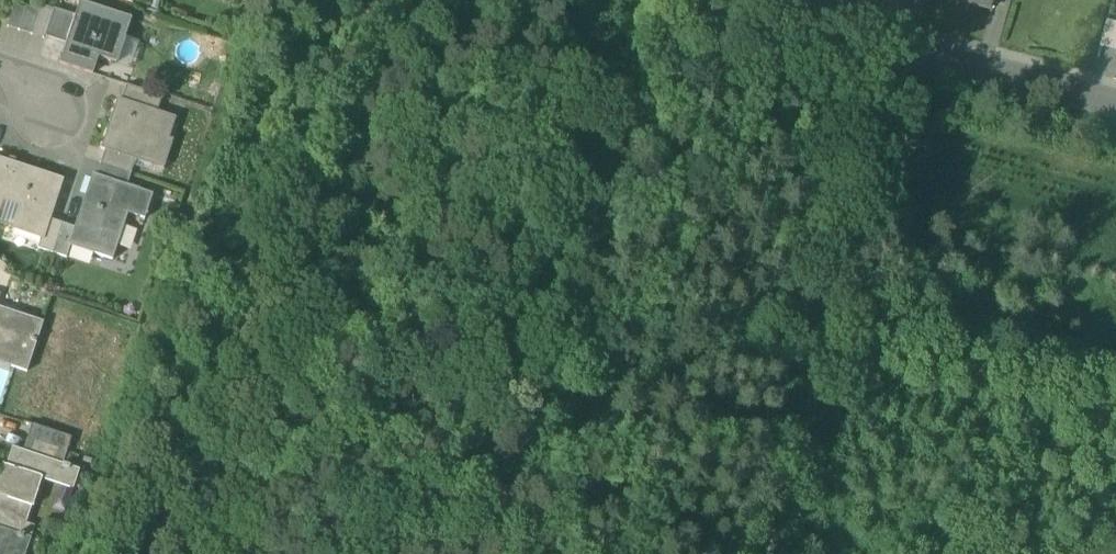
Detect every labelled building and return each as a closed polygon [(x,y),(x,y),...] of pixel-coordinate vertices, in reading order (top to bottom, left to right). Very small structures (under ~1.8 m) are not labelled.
[(959,1),(990,9),(993,0),(959,0),(959,1)] [(27,7),(15,3),(7,27),(19,31),(27,7)] [(131,20),(80,3),(75,17),(66,45),(59,64),(92,74),(98,58),(116,64),(131,20)] [(53,9),(41,5),(32,35),(44,39),(53,9)] [(39,11),(27,7),(19,31),(31,35),(39,11)] [(75,17),(54,10),(45,38),(66,45),(75,17)] [(1103,45),(1115,48),(1115,21),(1110,19),(1103,45)] [(161,97),(126,86),(121,101),(156,113),(161,97)] [(121,101),(117,100),(100,150),(103,151),(134,161),(150,167),(159,140),(167,142),(175,119),(156,113),(121,101)] [(134,161),(103,151),(100,162),(130,173),(134,161)] [(0,159),(0,209),(3,200),(20,205),(12,228),(43,238),(45,238),(51,219),(64,180),(0,159)] [(130,173),(100,162),(95,176),(126,186),(130,173)] [(95,176),(91,174),(74,227),(68,245),(69,245),(111,259),(126,214),(143,220),(152,194),(126,186),(95,176)] [(63,223),(51,219),(45,238),(43,238),(39,248),(53,252),(63,223)] [(74,227),(63,223),(53,252),(66,257),(69,245),(68,245),(74,227)] [(15,355),(11,367),(27,372),(44,322),(0,307),(0,350),(15,355)] [(57,436),(31,427),(28,439),(32,441),(53,447),(57,436)] [(53,447),(32,441),(28,454),(54,462),(58,449),(53,447)] [(11,448),(5,466),(2,465),(0,472),(0,514),(20,521),(27,523),(41,481),(60,487),(67,467),(28,454),(11,448)] [(0,514),(0,529),(15,534),(20,521),(0,514)] [(19,543),(22,544),(24,537),(15,534),(0,529),(0,553),(15,553),(19,543)]
